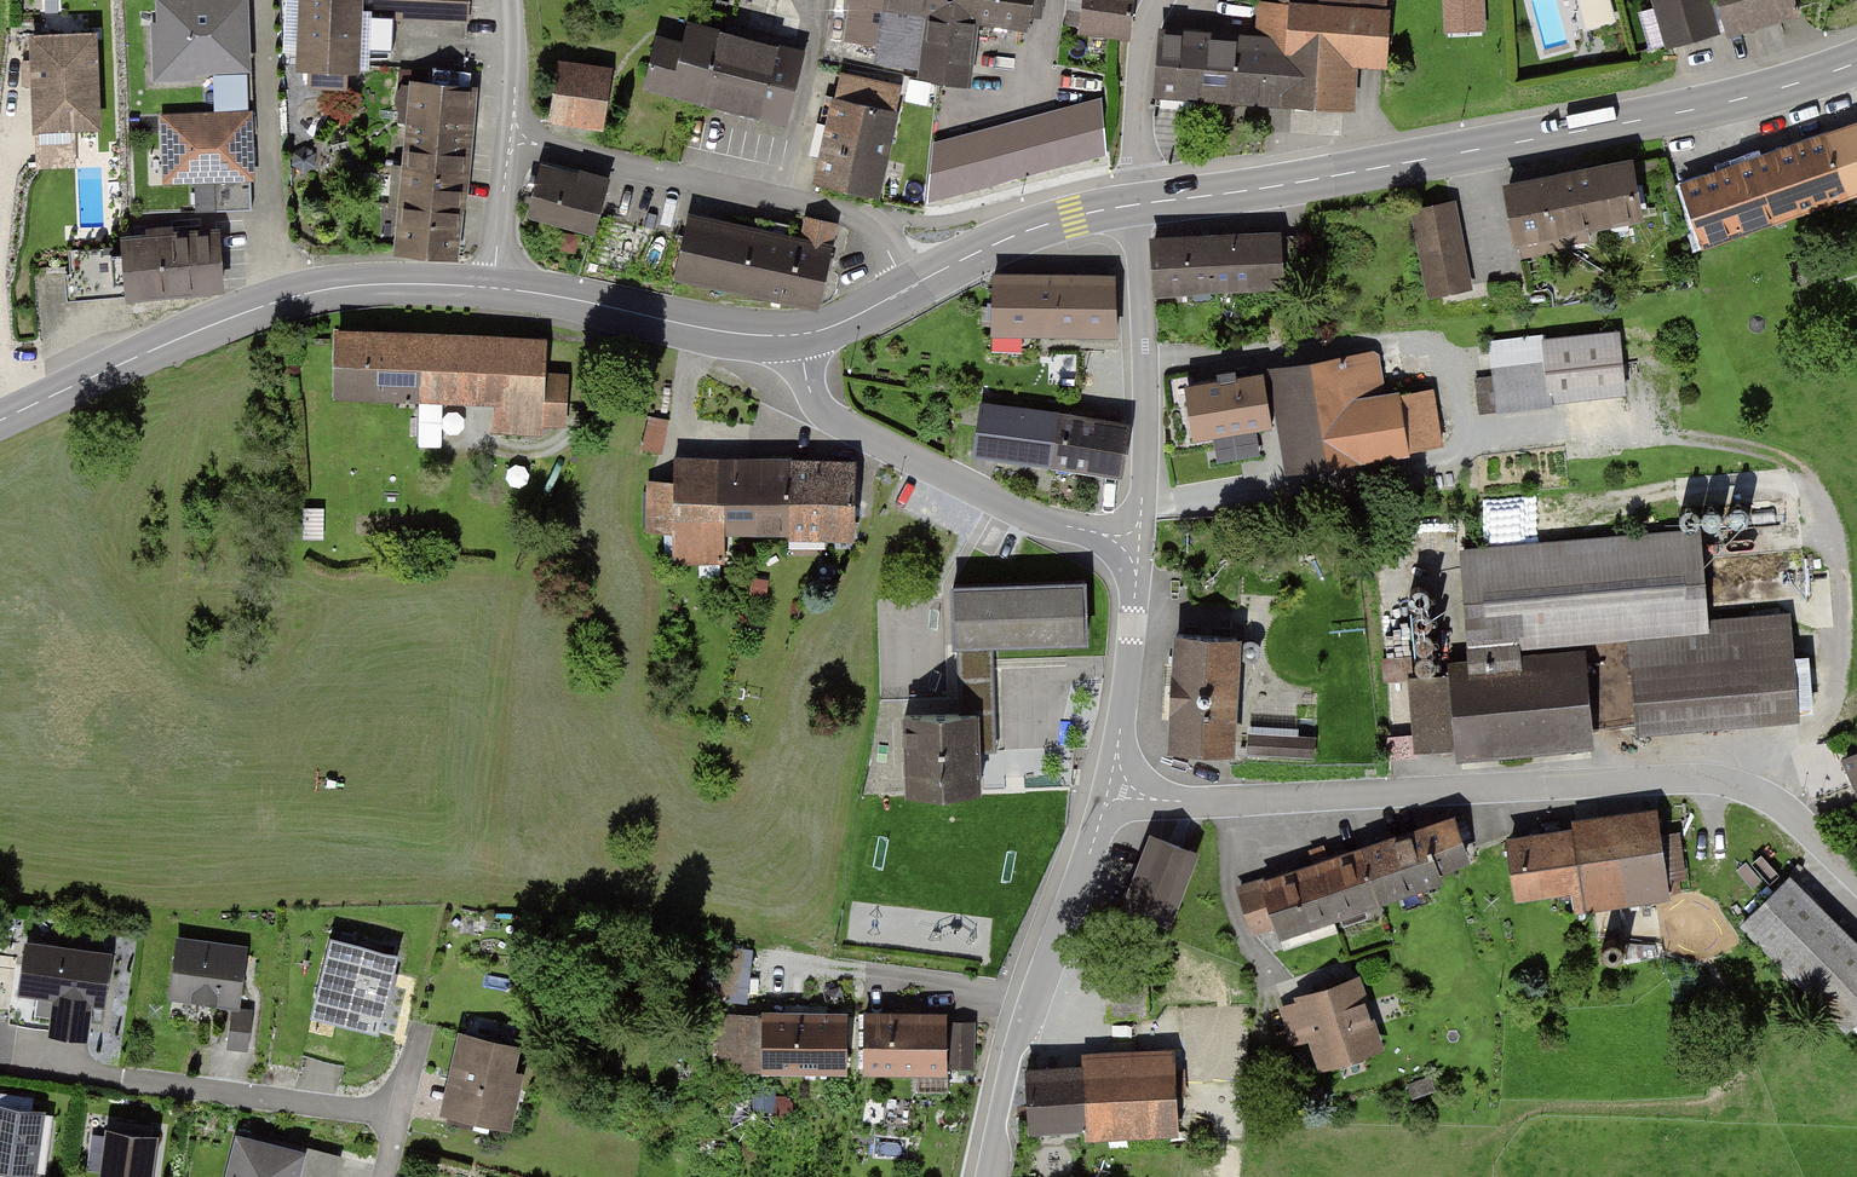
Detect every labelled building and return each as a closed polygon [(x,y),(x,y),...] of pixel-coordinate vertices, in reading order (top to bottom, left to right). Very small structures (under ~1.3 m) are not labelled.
[(244,0),(160,0),(162,71),(246,67),(244,0)] [(466,0),(303,0),(300,66),(309,67),(308,84),(346,86),(347,69),(354,70),(357,14),(433,18),(465,19),(466,0)] [(1042,0),(856,0),(850,39),(879,43),(877,60),(966,72),(974,20),(1028,27),(1029,16),(1039,17),(1042,0)] [(1080,27),(1129,34),(1134,0),(1083,0),(1080,27)] [(1204,95),(1343,106),(1347,50),(1383,51),(1386,0),(1320,0),(1319,9),(1262,5),(1259,40),(1208,37),(1204,95)] [(1447,28),(1482,27),(1480,0),(1446,0),(1447,28)] [(1604,0),(1580,0),(1588,27),(1610,20),(1604,0)] [(1708,0),(1651,0),(1664,46),(1717,31),(1708,0)] [(1725,36),(1803,15),(1799,0),(1716,0),(1725,36)] [(705,98),(721,35),(691,27),(685,48),(659,42),(648,84),(705,98)] [(98,162),(93,33),(33,36),(37,164),(98,162)] [(1204,95),(1208,37),(1161,33),(1156,99),(1203,102),(1204,95)] [(800,55),(721,35),(705,98),(785,118),(800,55)] [(610,75),(557,66),(550,112),(602,121),(610,75)] [(888,140),(901,86),(841,73),(836,98),(826,96),(820,124),(888,140)] [(242,75),(219,75),(220,113),(243,113),(242,75)] [(466,129),(470,87),(414,82),(413,85),(403,84),(397,91),(396,102),(400,110),(411,111),(410,124),(466,129)] [(1100,104),(934,148),(930,195),(1103,149),(1100,104)] [(247,114),(164,117),(167,179),(212,177),(213,211),(251,210),(247,114)] [(462,171),(466,129),(410,124),(406,166),(462,171)] [(876,192),(888,140),(820,124),(812,156),(822,158),(817,178),(876,192)] [(1856,187),(1856,126),(1774,155),(1793,210),(1856,187)] [(1702,241),(1793,210),(1774,155),(1683,188),(1702,241)] [(1629,165),(1509,187),(1518,236),(1638,214),(1629,165)] [(458,214),(462,171),(406,166),(402,209),(458,214)] [(539,169),(527,212),(594,229),(607,181),(579,173),(577,179),(539,169)] [(1473,283),(1455,198),(1414,207),(1432,291),(1473,283)] [(454,256),(458,214),(402,209),(398,251),(454,256)] [(688,218),(676,275),(816,305),(834,225),(808,219),(802,243),(788,240),(791,225),(755,217),(752,232),(688,218)] [(128,290),(129,295),(222,288),(217,231),(172,235),(171,227),(147,229),(147,237),(124,239),(125,253),(128,290)] [(1279,236),(1210,239),(1214,286),(1282,282),(1279,236)] [(1210,239),(1153,242),(1157,290),(1214,286),(1210,239)] [(125,253),(68,257),(71,295),(128,290),(125,253)] [(1118,275),(991,273),(990,341),(1117,343),(1118,275)] [(1616,331),(1489,346),(1493,377),(1475,379),(1479,409),(1623,393),(1616,331)] [(543,341),(339,334),(337,393),(496,399),(495,417),(507,418),(506,431),(529,432),(530,419),(562,420),(563,378),(541,377),(543,341)] [(1374,353),(1281,368),(1285,391),(1278,392),(1282,414),(1289,413),(1298,466),(1439,444),(1430,389),(1381,397),(1374,353)] [(1217,378),(1191,383),(1194,404),(1187,405),(1193,437),(1272,424),(1263,372),(1235,376),(1234,368),(1216,371),(1217,378)] [(1053,407),(980,397),(971,458),(1045,468),(1053,407)] [(1126,418),(1053,407),(1045,468),(1118,478),(1126,418)] [(649,413),(646,444),(665,447),(669,416),(649,413)] [(766,458),(673,457),(672,541),(764,542),(766,458)] [(858,460),(766,458),(764,542),(856,544),(858,460)] [(1693,531),(1468,550),(1476,646),(1630,632),(1702,627),(1693,531)] [(1085,579),(949,586),(953,645),(1088,638),(1085,579)] [(1702,627),(1630,632),(1637,727),(1795,715),(1788,620),(1702,627)] [(1236,747),(1240,637),(1177,635),(1173,745),(1236,747)] [(1581,664),(1416,679),(1423,747),(1501,740),(1502,761),(1525,759),(1523,738),(1587,732),(1581,664)] [(980,787),(977,707),(901,710),(905,790),(980,787)] [(1252,723),(1249,747),(1315,757),(1319,733),(1252,723)] [(1392,760),(1419,765),(1421,749),(1394,744),(1392,760)] [(1845,760),(1856,784),(1856,754),(1845,760)] [(1452,819),(1406,835),(1423,884),(1439,878),(1435,868),(1466,858),(1452,819)] [(1654,820),(1509,840),(1517,893),(1572,886),(1575,908),(1664,895),(1654,820)] [(1172,915),(1198,838),(1149,822),(1123,899),(1172,915)] [(1406,835),(1363,850),(1380,898),(1423,884),(1406,835)] [(1310,852),(1316,865),(1333,914),(1380,898),(1363,850),(1327,862),(1322,848),(1310,852)] [(1316,865),(1239,891),(1252,929),(1275,922),(1279,933),(1333,914),(1316,865)] [(1851,1025),(1856,1018),(1856,951),(1784,880),(1743,921),(1851,1025)] [(374,1035),(395,955),(334,939),(313,1018),(374,1035)] [(242,949),(179,940),(172,993),(235,1002),(242,949)] [(110,954),(25,942),(18,990),(39,993),(36,1015),(55,1017),(53,1030),(82,1034),(87,999),(103,1001),(110,954)] [(1377,1044),(1355,980),(1300,998),(1302,1003),(1284,1009),(1294,1039),(1312,1033),(1322,1062),(1377,1044)] [(949,1002),(864,1003),(865,1069),(950,1068),(949,1002)] [(765,1067),(847,1064),(845,1004),(763,1007),(765,1067)] [(251,1012),(233,1009),(228,1045),(246,1048),(251,1012)] [(520,1050),(461,1034),(439,1113),(497,1129),(520,1050)] [(1179,1048),(1084,1052),(1088,1141),(1183,1137),(1179,1048)] [(1087,1131),(1084,1067),(1028,1069),(1031,1133),(1087,1131)] [(0,1097),(0,1167),(35,1171),(42,1102),(0,1097)] [(160,1124),(107,1116),(99,1176),(152,1176),(160,1124)] [(222,1176),(294,1176),(303,1143),(237,1124),(222,1176)]
